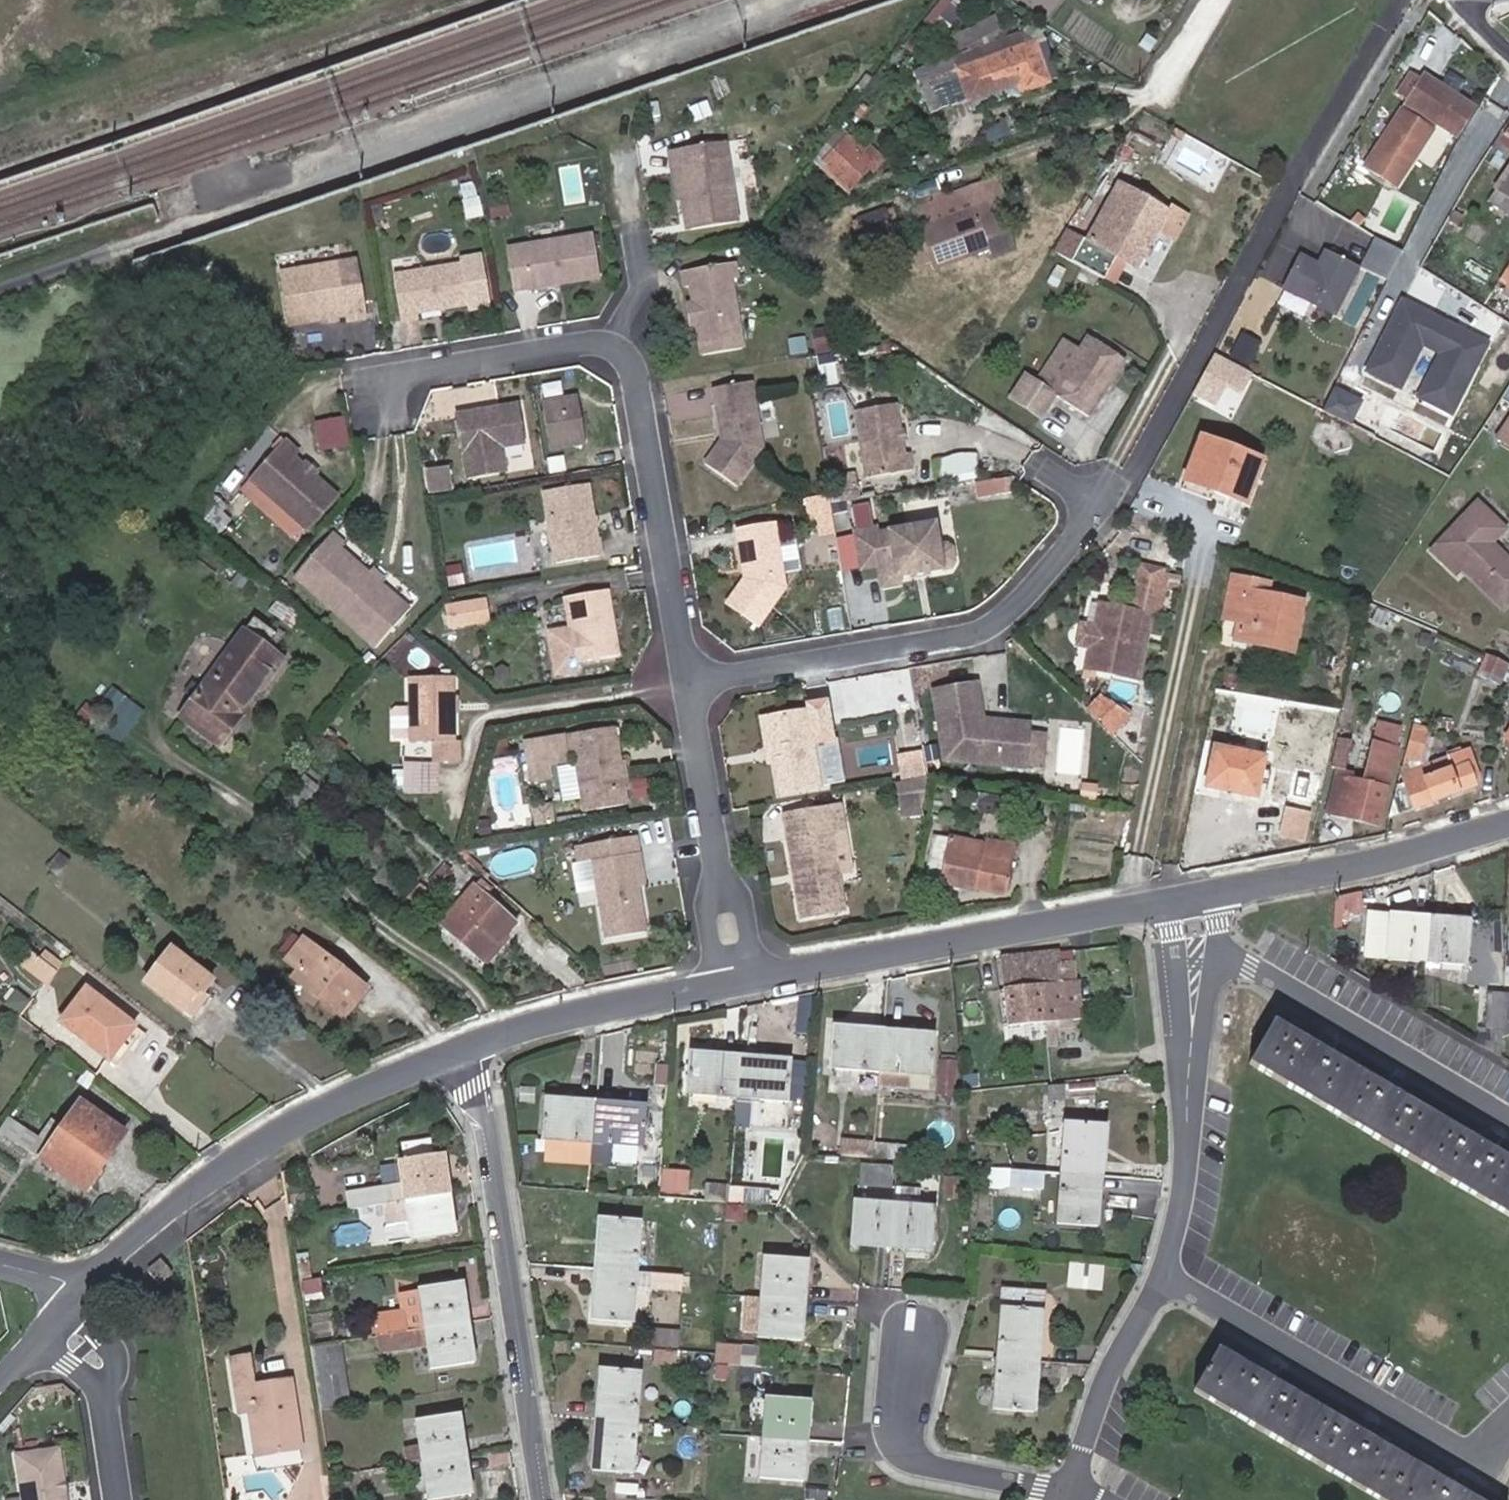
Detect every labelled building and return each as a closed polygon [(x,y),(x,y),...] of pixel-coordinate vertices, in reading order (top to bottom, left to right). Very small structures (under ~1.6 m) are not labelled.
[(957,72),(1034,45),(1031,35),(1030,33),(954,59),(953,62),(957,72)] [(1048,84),(1034,45),(957,72),(953,62),(926,71),(930,82),(922,86),(926,103),(933,102),(936,113),(1018,85),(1022,94),(1048,84)] [(1474,109),(1424,78),(1421,82),(1406,72),(1392,92),(1405,101),(1362,168),(1395,189),(1436,125),(1456,138),(1474,109)] [(1501,144),(1508,149),(1508,131),(1501,144)] [(738,224),(726,142),(672,151),(675,166),(679,166),(680,171),(689,232),(738,224)] [(873,171),(849,147),(828,168),(852,192),(873,171)] [(1506,182),(1481,166),(1466,190),(1491,206),(1499,193),(1508,199),(1508,178),(1506,182)] [(940,201),(944,210),(969,201),(972,212),(998,203),(991,182),(940,201)] [(1167,216),(1120,189),(1088,246),(1066,233),(1053,256),(1102,284),(1115,261),(1135,272),(1157,233),(1175,243),(1190,216),(1173,206),(1167,216)] [(931,215),(944,210),(940,201),(939,197),(926,201),(927,204),(931,215)] [(475,204),(474,198),(460,200),(461,207),(475,204)] [(969,201),(944,210),(931,215),(935,225),(917,232),(933,273),(988,253),(986,246),(1010,238),(998,203),(972,212),(969,201)] [(478,222),(475,204),(461,207),(465,225),(478,222)] [(935,225),(931,215),(927,204),(910,211),(917,232),(935,225)] [(500,222),(497,205),(483,208),(487,225),(500,222)] [(864,257),(893,247),(883,216),(851,228),(854,237),(862,234),(864,238),(858,240),(864,257)] [(1374,235),(1359,265),(1385,278),(1400,247),(1374,235)] [(590,236),(503,251),(511,294),(597,279),(590,236)] [(1286,290),(1335,315),(1358,269),(1326,253),(1320,266),(1302,257),(1286,290)] [(457,269),(392,280),(400,325),(417,322),(416,317),(464,308),(465,313),(487,309),(479,262),(457,266),(457,269)] [(352,263),(277,279),(288,332),(322,324),(325,319),(329,318),(330,318),(335,322),(347,319),(348,326),(364,322),(352,263)] [(734,265),(682,274),(685,290),(691,289),(694,306),(698,327),(704,360),(743,353),(731,282),(737,281),(734,265)] [(1403,302),(1369,371),(1400,387),(1423,343),(1442,353),(1420,397),(1452,413),(1487,344),(1403,302)] [(698,327),(694,306),(688,307),(692,328),(698,327)] [(330,318),(329,318),(325,319),(322,324),(323,328),(336,326),(335,322),(330,318)] [(1251,364),(1260,340),(1239,332),(1230,356),(1251,364)] [(1122,367),(1086,343),(1049,399),(1023,382),(1008,405),(1037,424),(1052,402),(1085,423),(1122,367)] [(1244,395),(1254,376),(1218,357),(1197,395),(1219,407),(1230,388),(1244,395)] [(1360,427),(1376,394),(1338,375),(1321,408),(1360,427)] [(750,384),(711,391),(717,427),(726,428),(727,433),(707,461),(737,483),(760,451),(750,384)] [(1483,427),(1500,438),(1508,425),(1508,389),(1483,427)] [(583,447),(574,396),(539,402),(546,453),(583,447)] [(513,398),(449,413),(465,479),(507,469),(502,448),(523,442),(513,398)] [(900,435),(897,407),(857,411),(865,479),(910,474),(908,458),(902,459),(900,435)] [(318,449),(348,447),(346,416),(316,418),(318,449)] [(1500,438),(1508,444),(1508,425),(1500,438)] [(906,434),(900,435),(902,459),(908,458),(906,434)] [(1184,483),(1215,494),(1246,505),(1262,462),(1198,439),(1184,483)] [(298,457),(288,447),(251,485),(297,529),(328,496),(309,478),(304,479),(301,476),(301,471),(293,463),(298,457)] [(939,453),(939,478),(974,478),(974,453),(939,453)] [(424,493),(451,490),(448,465),(421,468),(424,493)] [(304,468),(301,471),(301,476),(304,479),(309,478),(311,476),(304,468)] [(1009,498),(1007,483),(992,485),(994,500),(1009,498)] [(1211,504),(1215,494),(1184,483),(1180,494),(1211,504)] [(598,560),(584,489),(541,497),(555,568),(598,560)] [(1477,505),(1476,504),(1439,543),(1464,567),(1461,570),(1502,609),(1508,602),(1508,563),(1496,551),(1493,554),(1487,548),(1490,545),(1503,530),(1477,505)] [(874,535),(873,530),(855,533),(860,563),(878,560),(880,566),(882,578),(899,576),(911,573),(914,568),(919,567),(923,567),(927,570),(950,566),(955,560),(953,550),(947,545),(938,546),(934,523),(874,535)] [(799,573),(794,542),(776,545),(772,526),(734,534),(741,569),(751,570),(752,575),(732,604),(764,625),(785,592),(782,575),(799,573)] [(346,552),(333,541),(295,586),(377,654),(410,615),(382,591),(386,586),(373,575),(368,580),(341,557),(346,552)] [(1433,549),(1458,573),(1461,570),(1464,567),(1439,543),(1433,549)] [(1496,551),(1490,545),(1487,548),(1493,554),(1496,551)] [(878,560),(860,563),(862,570),(880,566),(878,560)] [(1163,579),(1140,574),(1133,610),(1102,604),(1101,606),(1094,604),(1085,648),(1091,650),(1086,671),(1135,681),(1148,614),(1155,616),(1163,579)] [(1241,610),(1238,624),(1235,642),(1291,654),(1302,604),(1266,597),(1268,585),(1231,578),(1225,606),(1241,610)] [(607,594),(564,603),(570,634),(549,638),(558,680),(578,676),(577,669),(620,660),(607,594)] [(487,625),(484,606),(446,613),(450,632),(487,625)] [(1223,621),(1238,624),(1241,610),(1225,606),(1223,621)] [(258,691),(279,662),(244,636),(183,721),(219,746),(239,718),(236,715),(255,690),(258,691)] [(1499,679),(1506,664),(1491,657),(1483,672),(1499,679)] [(446,685),(402,688),(408,752),(432,751),(433,771),(459,768),(457,748),(451,748),(446,685)] [(984,732),(977,687),(935,693),(946,764),(1026,772),(1029,735),(1030,728),(1000,725),(999,734),(984,732)] [(93,725),(114,745),(144,714),(123,694),(93,725)] [(808,712),(773,717),(778,749),(782,748),(784,760),(774,762),(779,794),(823,787),(815,743),(830,740),(825,704),(808,707),(808,712)] [(778,749),(773,717),(760,720),(768,763),(774,762),(784,760),(782,748),(778,749)] [(1398,750),(1402,731),(1378,726),(1374,745),(1398,750)] [(1427,730),(1414,727),(1406,759),(1419,762),(1427,730)] [(631,810),(618,734),(522,750),(525,766),(542,763),(579,757),(589,817),(631,810)] [(1044,737),(1029,735),(1026,772),(1041,773),(1044,737)] [(1382,826),(1398,750),(1374,745),(1366,785),(1354,782),(1356,777),(1347,775),(1354,744),(1340,741),(1334,770),(1340,772),(1331,816),(1382,826)] [(1265,759),(1216,749),(1208,788),(1257,799),(1265,759)] [(1479,781),(1469,753),(1463,755),(1473,783),(1479,781)] [(1475,788),(1473,783),(1463,755),(1404,777),(1407,789),(1397,792),(1391,819),(1475,788)] [(542,763),(525,766),(528,784),(545,781),(542,763)] [(926,806),(929,780),(901,785),(905,809),(926,806)] [(1009,797),(980,793),(977,812),(1006,817),(1009,797)] [(924,816),(926,806),(905,809),(907,819),(924,816)] [(857,912),(844,835),(859,832),(855,807),(798,816),(802,839),(797,840),(804,883),(797,884),(803,921),(857,912)] [(786,818),(797,884),(804,883),(797,840),(802,839),(798,816),(786,818)] [(491,835),(489,822),(478,824),(481,837),(491,835)] [(642,841),(579,851),(582,868),(597,866),(611,944),(651,937),(641,880),(648,879),(642,841)] [(987,847),(951,842),(941,885),(974,892),(1006,897),(1017,845),(988,841),(987,847)] [(514,924),(473,888),(440,926),(482,962),(514,924)] [(1392,916),(1392,924),(1414,926),(1415,918),(1392,916)] [(1388,958),(1426,962),(1430,919),(1415,918),(1414,926),(1392,924),(1388,958)] [(1430,919),(1426,962),(1467,966),(1470,931),(1446,928),(1446,921),(1430,919)] [(1446,928),(1470,931),(1470,924),(1446,921),(1446,928)] [(277,957),(285,963),(301,942),(293,936),(277,957)] [(301,942),(285,963),(298,973),(292,981),(343,1021),(366,991),(301,942)] [(186,1017),(202,995),(212,982),(170,951),(144,985),(186,1017)] [(1084,1019),(1077,952),(1002,960),(1009,1026),(1084,1019)] [(56,974),(30,955),(20,967),(46,987),(56,974)] [(1503,1057),(1504,1039),(1506,995),(1507,989),(1489,988),(1484,1047),(1503,1057)] [(147,1037),(87,990),(60,1025),(115,1068),(131,1050),(135,1053),(147,1037)] [(208,999),(202,995),(186,1017),(192,1021),(208,999)] [(1276,1024),(1252,1064),(1508,1215),(1508,1161),(1276,1024)] [(916,1036),(917,1026),(908,1026),(907,1035),(916,1036)] [(882,1073),(885,1033),(836,1030),(833,1069),(882,1073)] [(907,1035),(885,1033),(882,1073),(881,1088),(909,1090),(910,1075),(931,1076),(934,1037),(916,1036),(907,1035)] [(738,1099),(741,1058),(692,1055),(689,1095),(738,1099)] [(738,1099),(736,1125),(751,1126),(753,1100),(787,1103),(790,1062),(741,1058),(738,1099)] [(544,1140),(593,1144),(596,1104),(548,1100),(544,1140)] [(89,1171),(117,1129),(80,1102),(40,1161),(85,1192),(96,1175),(89,1171)] [(596,1104),(593,1144),(643,1149),(647,1108),(596,1104)] [(29,1152),(38,1140),(13,1123),(2,1137),(9,1142),(12,1139),(29,1152)] [(1062,1173),(1103,1176),(1106,1129),(1067,1126),(1062,1173)] [(124,1134),(117,1129),(89,1171),(96,1175),(124,1134)] [(426,1138),(401,1143),(403,1155),(428,1151),(426,1138)] [(841,1157),(876,1159),(876,1158),(876,1154),(877,1146),(877,1143),(843,1141),(841,1157)] [(910,1148),(877,1146),(876,1154),(876,1158),(909,1161),(910,1148)] [(444,1157),(438,1158),(441,1181),(448,1180),(444,1157)] [(348,1195),(350,1210),(407,1200),(450,1193),(448,1180),(441,1181),(438,1158),(402,1164),(405,1186),(348,1195)] [(897,1179),(898,1162),(875,1161),(859,1160),(858,1176),(897,1179)] [(1044,1192),(1046,1172),(1012,1170),(1010,1189),(1044,1192)] [(1099,1227),(1103,1176),(1062,1173),(1058,1223),(1099,1227)] [(896,1206),(893,1250),(931,1252),(934,1210),(919,1209),(921,1190),(897,1188),(896,1206)] [(456,1233),(450,1193),(407,1200),(411,1222),(402,1224),(402,1223),(389,1225),(386,1230),(388,1239),(393,1243),(456,1233)] [(411,1222),(407,1200),(398,1202),(402,1223),(402,1224),(411,1222)] [(853,1247),(893,1250),(896,1206),(836,1202),(834,1237),(854,1238),(853,1247)] [(601,1222),(597,1271),(637,1273),(640,1225),(601,1222)] [(766,1260),(763,1298),(806,1301),(808,1265),(766,1260)] [(1101,1288),(1103,1263),(1069,1261),(1067,1286),(1101,1288)] [(637,1273),(597,1271),(593,1320),(633,1323),(636,1289),(682,1293),(683,1276),(637,1273)] [(460,1310),(467,1309),(464,1286),(456,1287),(460,1310)] [(426,1329),(469,1323),(467,1309),(460,1310),(456,1287),(402,1295),(405,1313),(407,1332),(426,1329)] [(806,1301),(763,1298),(760,1338),(802,1341),(806,1301)] [(1003,1311),(999,1358),(1039,1362),(1042,1314),(1003,1311)] [(407,1332),(405,1313),(376,1317),(379,1336),(407,1332)] [(426,1329),(407,1332),(379,1336),(382,1356),(429,1349),(432,1370),(468,1365),(465,1342),(472,1340),(469,1323),(426,1329)] [(679,1350),(681,1333),(654,1330),(652,1349),(679,1350)] [(465,1342),(468,1365),(476,1364),(472,1340),(465,1342)] [(311,1347),(321,1411),(352,1406),(342,1342),(311,1347)] [(1219,1351),(1195,1390),(1382,1499),(1475,1499),(1219,1351)] [(255,1386),(250,1357),(231,1359),(240,1415),(250,1413),(256,1458),(304,1451),(293,1380),(255,1386)] [(1039,1362),(999,1358),(996,1409),(1035,1412),(1039,1362)] [(597,1420),(638,1423),(643,1376),(601,1372),(597,1420)] [(768,1401),(765,1435),(809,1438),(811,1404),(768,1401)] [(457,1442),(464,1441),(460,1418),(453,1419),(457,1442)] [(409,1448),(411,1463),(424,1461),(466,1455),(464,1441),(457,1442),(453,1419),(418,1424),(422,1446),(409,1448)] [(634,1474),(638,1423),(597,1420),(593,1470),(634,1474)] [(809,1438),(765,1435),(761,1479),(805,1483),(809,1438)] [(20,1459),(26,1499),(70,1499),(63,1453),(20,1459)] [(424,1461),(430,1499),(433,1499),(464,1495),(461,1472),(468,1471),(466,1455),(424,1461)] [(472,1494),(468,1471),(461,1472),(464,1495),(472,1494)]
